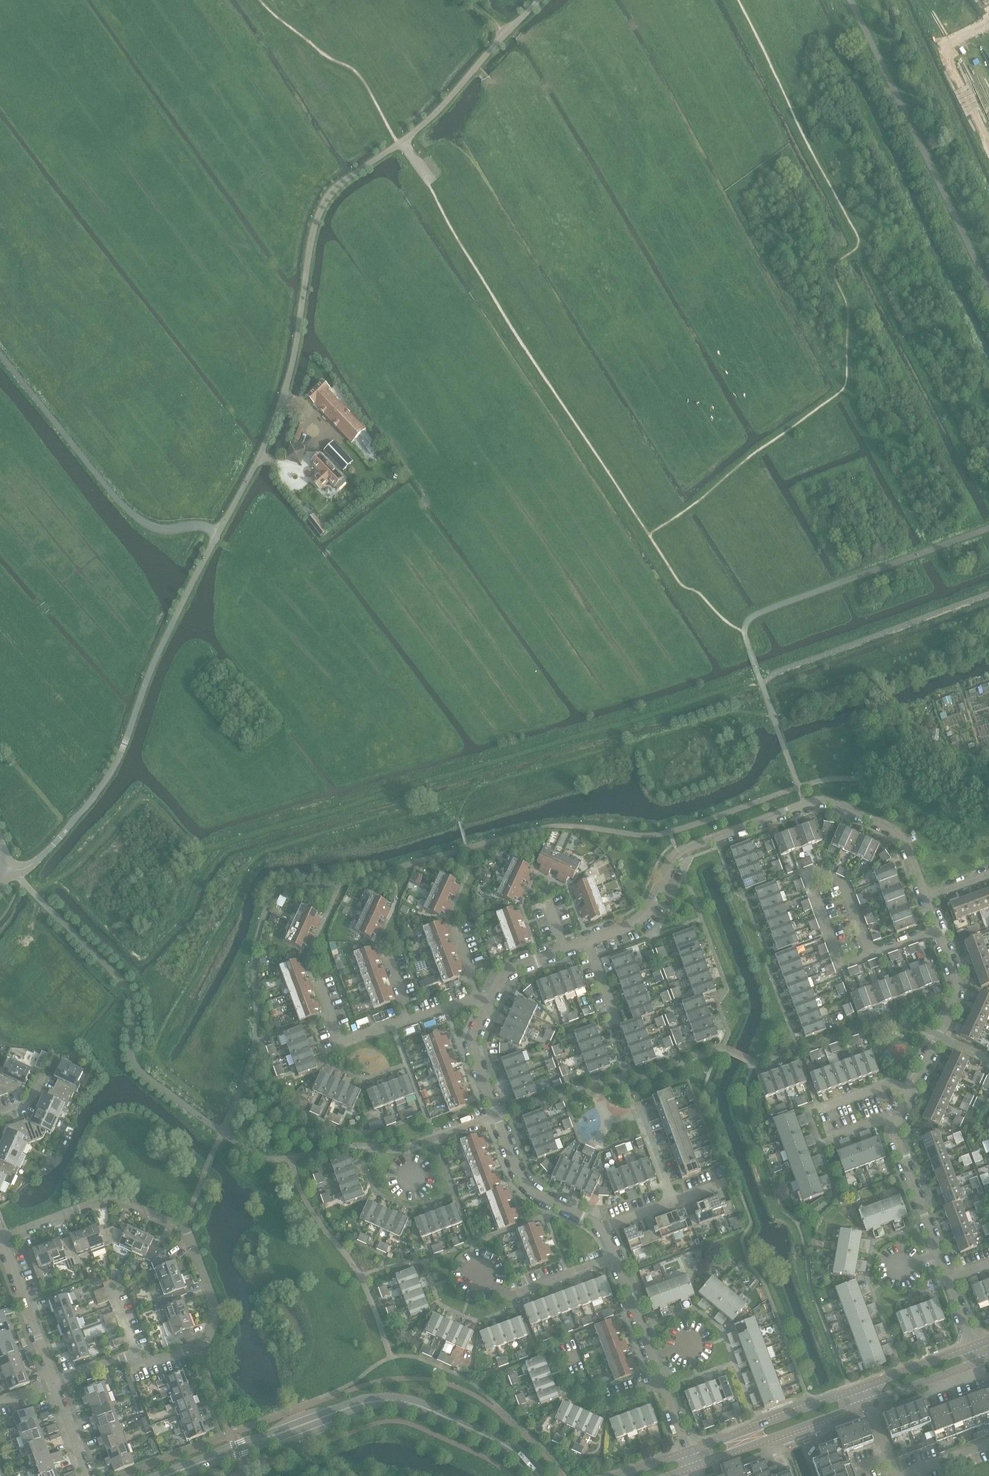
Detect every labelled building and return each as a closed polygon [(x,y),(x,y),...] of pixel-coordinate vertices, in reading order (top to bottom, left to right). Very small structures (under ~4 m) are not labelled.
[(330,390),(322,382),(307,397),(315,405),(313,406),(318,411),(319,410),(351,443),(365,430),(339,403),(332,396),(328,392),(330,390)] [(344,471),(353,462),(334,442),(324,451),(344,471)] [(291,444),(285,460),(290,462),(301,465),(306,450),(295,446),(291,444)] [(320,454),(311,463),(320,455),(320,454)] [(343,478),(320,455),(311,463),(320,472),(312,481),(316,485),(316,486),(320,490),(329,481),(335,487),(336,486),(339,489),(346,483),(342,479),(343,478)] [(316,486),(320,490),(316,486),(316,485),(312,481),(311,481),(315,485),(316,486)] [(326,532),(314,516),(308,520),(320,536),(326,532)] [(812,824),(806,827),(813,845),(823,841),(815,821),(811,822),(812,824)] [(831,845),(841,850),(849,832),(843,829),(844,827),(840,825),(831,845)] [(813,845),(806,827),(799,829),(798,827),(795,828),(802,849),(813,845)] [(792,832),(786,834),(793,853),(802,849),(795,828),(791,830),(792,832)] [(856,835),(849,832),(841,850),(851,854),(860,834),(857,833),(856,835)] [(782,857),(793,853),(786,834),(779,837),(778,834),(774,836),(782,857)] [(861,859),(868,841),(863,838),(864,836),(860,834),(851,854),(861,859)] [(733,853),(735,859),(755,852),(751,841),(729,850),(730,854),(733,853)] [(875,844),(868,841),(861,859),(871,863),(880,844),(876,842),(875,844)] [(539,871),(544,873),(554,852),(544,848),(537,864),(542,866),(539,871)] [(886,851),(879,856),(881,860),(888,855),(886,851)] [(551,870),(555,872),(562,856),(554,852),(544,873),(549,875),(551,870)] [(735,859),(733,860),(734,864),(736,863),(739,869),(759,862),(755,852),(735,859)] [(888,855),(881,860),(884,864),(891,859),(888,855)] [(557,879),(561,881),(571,860),(562,856),(555,872),(559,874),(557,879)] [(513,860),(509,869),(530,878),(533,873),(527,871),(529,867),(513,860)] [(580,864),(571,860),(561,881),(566,883),(569,878),(573,880),(580,864)] [(742,880),(763,872),(759,862),(739,869),(736,870),(738,874),(740,873),(742,880)] [(878,882),(896,875),(894,869),(896,868),(895,864),(874,872),(878,882)] [(788,875),(793,873),(790,865),(785,867),(788,875)] [(530,878),(509,869),(505,878),(521,885),(523,880),(528,883),(530,878)] [(413,872),(411,880),(421,883),(423,875),(413,872)] [(767,883),(763,872),(742,880),(740,880),(742,884),(744,884),(746,891),(767,883)] [(440,874),(436,883),(457,892),(460,887),(454,885),(456,881),(440,874)] [(882,892),(902,885),(901,881),(899,882),(896,875),(878,882),(882,892)] [(505,878),(501,886),(522,896),(525,891),(519,888),(521,885),(505,878)] [(579,889),(573,891),(575,896),(597,888),(594,879),(577,885),(579,889)] [(760,900),(780,893),(776,882),(754,891),(755,895),(757,894),(760,900)] [(436,883),(432,891),(448,899),(450,894),(455,897),(457,892),(436,883)] [(885,902),(904,896),(902,889),(904,889),(902,885),(882,892),(885,902)] [(520,900),(522,896),(501,886),(497,895),(513,902),(515,898),(520,900)] [(583,899),(584,903),(600,897),(597,888),(575,896),(577,901),(583,899)] [(432,891),(428,900),(449,910),(452,905),(446,902),(448,899),(432,891)] [(979,912),(988,908),(988,904),(984,891),(973,895),(979,912)] [(763,910),(784,903),(780,893),(760,900),(758,901),(759,905),(761,904),(763,910)] [(372,895),(367,904),(388,914),(391,909),(386,906),(387,903),(372,895)] [(962,899),(968,916),(979,912),(973,895),(962,899)] [(889,913),(910,905),(908,901),(906,902),(904,896),(885,902),(889,913)] [(580,909),(582,914),(604,906),(600,897),(584,903),(586,907),(580,909)] [(956,920),(968,916),(962,899),(950,904),(956,920)] [(449,910),(428,900),(424,909),(440,916),(442,912),(447,914),(449,910)] [(763,910),(761,911),(763,915),(765,914),(767,921),(788,913),(784,903),(763,910)] [(367,904),(363,913),(379,920),(381,916),(387,918),(388,914),(367,904)] [(893,923),(911,916),(909,909),(911,909),(910,905),(889,913),(893,923)] [(302,906),(298,915),(319,924),(321,919),(316,917),(317,913),(302,906)] [(607,916),(604,906),(582,914),(584,919),(589,917),(591,922),(601,918),(607,916)] [(522,916),(520,911),(514,913),(512,908),(496,914),(500,924),(522,916)] [(363,913),(359,921),(380,931),(383,926),(377,924),(379,920),(363,913)] [(767,921),(765,921),(767,925),(769,925),(771,931),(791,923),(788,913),(767,921)] [(317,929),(319,924),(298,915),(294,923),(310,930),(311,926),(317,929)] [(500,924),(503,934),(519,927),(518,923),(524,921),(522,916),(500,924)] [(897,933),(917,926),(916,922),(914,923),(911,916),(893,923),(897,933)] [(378,936),(380,931),(359,921),(355,931),(371,938),(373,933),(378,936)] [(310,930),(294,923),(290,932),(311,942),(313,937),(308,934),(310,930)] [(423,929),(427,938),(449,930),(447,925),(441,927),(440,923),(423,929)] [(771,931),(769,931),(770,935),(773,935),(775,941),(795,933),(791,923),(771,931)] [(519,927),(503,934),(506,942),(528,934),(527,929),(521,931),(519,927)] [(673,937),(677,948),(698,940),(696,936),(698,935),(697,932),(695,933),(694,929),(673,937)] [(427,938),(430,947),(446,941),(445,937),(450,935),(449,930),(427,938)] [(309,947),(311,942),(290,932),(286,942),(301,949),(304,944),(309,947)] [(799,944),(795,933),(775,941),(773,941),(774,946),(777,945),(779,951),(799,944)] [(506,942),(510,952),(526,946),(524,941),(530,939),(528,934),(506,942)] [(964,942),(969,954),(985,948),(981,936),(964,942)] [(698,940),(677,948),(681,958),(701,950),(700,946),(702,945),(701,943),(699,943),(698,940)] [(430,947),(433,956),(455,948),(453,943),(448,945),(446,941),(430,947)] [(455,948),(433,956),(437,965),(453,959),(452,955),(457,953),(455,948)] [(780,967),(800,959),(796,948),(774,957),(775,961),(777,960),(780,967)] [(988,959),(988,957),(985,948),(969,954),(973,965),(988,959)] [(380,956),(378,951),(372,953),(370,949),(354,955),(358,964),(380,956)] [(701,950),(681,958),(685,968),(705,961),(704,956),(706,956),(705,953),(702,953),(701,950)] [(612,964),(615,970),(615,971),(636,963),(632,952),(609,961),(610,964),(612,964)] [(358,964),(361,973),(377,967),(376,963),(381,961),(380,956),(358,964)] [(437,965),(440,974),(462,966),(460,961),(455,963),(453,959),(437,965)] [(780,967),(778,967),(779,971),(781,970),(784,977),(804,969),(800,959),(780,967)] [(977,976),(988,972),(988,959),(973,965),(977,976)] [(280,967),(283,976),(305,968),(303,963),(298,965),(296,961),(280,967)] [(705,961),(685,968),(688,978),(709,971),(707,967),(710,966),(708,963),(706,964),(705,961)] [(616,974),(618,980),(618,981),(639,973),(636,963),(615,971),(615,970),(613,971),(614,975),(616,974)] [(933,965),(922,969),(929,987),(935,984),(936,987),(940,985),(933,965)] [(464,971),(462,966),(440,974),(443,984),(460,978),(458,973),(464,971)] [(361,973),(364,982),(386,974),(384,969),(379,971),(377,967),(361,973)] [(307,973),(305,968),(283,976),(287,985),(303,979),(301,975),(307,973)] [(586,989),(578,968),(574,970),(573,968),(570,969),(571,971),(568,972),(575,993),(586,989)] [(784,977),(782,977),(783,981),(785,980),(787,987),(808,979),(804,969),(784,977)] [(912,972),(920,993),(923,992),(922,989),(929,987),(922,969),(912,972)] [(558,976),(565,996),(575,993),(568,972),(564,974),(563,971),(560,972),(561,975),(558,976)] [(709,971),(688,978),(692,989),(712,981),(711,977),(713,976),(712,973),(710,974),(709,971)] [(902,976),(909,994),(915,992),(916,994),(920,993),(912,972),(902,976)] [(977,976),(981,988),(988,985),(988,972),(977,976)] [(620,984),(622,990),(622,991),(643,983),(639,973),(618,981),(618,980),(616,981),(618,985),(620,984)] [(364,982),(368,991),(384,985),(382,981),(388,979),(386,974),(364,982)] [(547,980),(555,1000),(565,996),(558,976),(553,977),(553,975),(550,976),(551,978),(547,980)] [(892,980),(900,1000),(903,999),(902,997),(909,994),(902,976),(892,980)] [(555,1000),(547,980),(544,981),(543,978),(540,980),(540,982),(537,983),(544,1004),(555,1000)] [(303,979),(287,985),(290,994),(312,986),(310,981),(304,983),(303,979)] [(787,987),(785,987),(787,991),(789,990),(791,996),(791,997),(811,989),(808,979),(787,987)] [(882,984),(888,1002),(895,1000),(896,1002),(900,1000),(892,980),(882,984)] [(703,996),(716,991),(715,987),(717,986),(716,983),(713,984),(712,981),(692,989),(696,998),(695,998),(696,998),(703,996)] [(623,994),(626,1000),(626,1001),(647,993),(643,983),(622,991),(622,990),(620,991),(621,995),(623,994)] [(872,987),(879,1008),(883,1007),(882,1004),(888,1002),(882,984),(872,987)] [(368,991),(371,1000),(393,992),(391,987),(385,989),(384,985),(368,991)] [(314,991),(312,986),(290,994),(293,1003),(310,997),(308,993),(314,991)] [(531,986),(527,989),(533,995),(536,992),(531,986)] [(861,991),(868,1010),(875,1007),(876,1009),(879,1008),(872,987),(861,991)] [(527,989),(523,992),(529,999),(533,995),(527,989)] [(791,997),(791,996),(789,997),(790,1001),(792,1001),(795,1007),(815,999),(811,989),(791,997)] [(851,995),(859,1016),(863,1014),(862,1012),(868,1010),(861,991),(851,995)] [(395,997),(393,992),(371,1000),(374,1009),(391,1003),(389,999),(395,997)] [(976,1003),(988,1009),(988,995),(982,992),(976,1003)] [(627,1004),(630,1011),(650,1003),(647,993),(626,1001),(626,1000),(624,1001),(625,1005),(627,1004)] [(696,998),(695,998),(683,1003),(687,1014),(707,1006),(705,1002),(708,1001),(707,998),(704,999),(703,996),(696,998)] [(311,1001),(310,997),(293,1003),(297,1012),(318,1004),(317,999),(311,1001)] [(514,1007),(533,1016),(538,1006),(518,997),(516,1001),(514,1000),(513,1003),(515,1004),(514,1007)] [(795,1007),(793,1007),(794,1011),(796,1011),(798,1017),(819,1010),(815,999),(795,1007)] [(631,1014),(633,1021),(634,1021),(641,1018),(641,1019),(654,1014),(650,1003),(630,1011),(627,1011),(629,1015),(631,1014)] [(976,1003),(971,1014),(988,1021),(988,1018),(988,1009),(976,1003)] [(297,1012),(300,1021),(316,1015),(315,1011),(320,1009),(318,1004),(297,1012)] [(707,1006),(687,1014),(690,1024),(710,1016),(709,1012),(711,1011),(710,1009),(708,1009),(707,1006)] [(509,1017),(529,1026),(533,1016),(514,1007),(512,1011),(510,1010),(508,1013),(510,1014),(509,1017)] [(798,1017),(797,1018),(798,1022),(800,1021),(802,1027),(802,1028),(823,1020),(819,1010),(798,1017)] [(982,1032),(988,1021),(971,1014),(966,1025),(982,1032)] [(710,1016),(690,1024),(694,1034),(714,1027),(712,1022),(715,1021),(714,1018),(711,1019),(710,1016)] [(505,1027),(524,1036),(529,1026),(509,1017),(507,1021),(505,1020),(504,1023),(506,1024),(505,1027)] [(622,1030),(624,1036),(645,1029),(641,1019),(641,1018),(634,1021),(633,1021),(618,1026),(620,1031),(622,1030)] [(827,1031),(823,1020),(802,1028),(802,1027),(800,1028),(802,1032),(803,1031),(806,1038),(827,1031)] [(575,1033),(579,1043),(599,1036),(597,1032),(600,1031),(599,1028),(596,1028),(595,1025),(575,1033)] [(977,1044),(982,1032),(966,1025),(961,1036),(977,1044)] [(302,1027),(284,1034),(287,1044),(306,1038),(302,1027)] [(519,1046),(524,1036),(505,1027),(503,1031),(501,1030),(499,1032),(501,1033),(500,1037),(519,1046)] [(698,1045),(718,1037),(716,1033),(719,1032),(718,1029),(715,1030),(714,1027),(694,1034),(698,1045)] [(626,1040),(628,1046),(649,1039),(645,1029),(624,1036),(622,1037),(623,1041),(626,1040)] [(423,1039),(426,1049),(448,1041),(446,1036),(441,1038),(439,1033),(423,1039)] [(600,1039),(599,1036),(579,1043),(582,1053),(603,1046),(601,1042),(604,1041),(602,1038),(600,1039)] [(291,1054),(310,1048),(306,1038),(287,1044),(291,1054)] [(629,1050),(632,1056),(632,1057),(652,1049),(649,1039),(628,1046),(626,1047),(627,1051),(629,1050)] [(450,1046),(448,1041),(426,1049),(430,1058),(446,1052),(444,1048),(450,1046)] [(604,1049),(603,1046),(582,1053),(586,1064),(607,1056),(605,1052),(607,1051),(606,1048),(604,1049)] [(295,1064),(313,1058),(310,1048),(291,1054),(295,1064)] [(656,1060),(652,1049),(632,1057),(632,1056),(630,1057),(631,1061),(633,1060),(636,1067),(656,1060)] [(430,1058),(433,1067),(455,1059),(453,1054),(447,1056),(446,1052),(430,1058)] [(503,1064),(505,1070),(505,1071),(526,1063),(522,1052),(499,1061),(501,1065),(503,1064)] [(880,1072),(872,1052),(861,1056),(869,1076),(869,1079),(873,1077),(872,1075),(880,1072)] [(953,1053),(948,1064),(964,1072),(970,1060),(953,1053)] [(608,1059),(607,1056),(586,1064),(590,1074),(610,1067),(609,1062),(611,1061),(610,1058),(608,1059)] [(859,1080),(858,1080),(859,1082),(863,1081),(862,1079),(869,1076),(861,1056),(851,1060),(859,1080)] [(313,1058),(295,1064),(299,1076),(317,1069),(313,1058)] [(436,1076),(452,1070),(451,1066),(457,1064),(455,1059),(433,1067),(436,1076)] [(849,1084),(848,1084),(849,1086),(853,1085),(852,1083),(858,1080),(859,1080),(851,1060),(841,1063),(849,1084)] [(0,1071),(0,1076),(7,1094),(15,1091),(14,1088),(20,1086),(21,1083),(25,1085),(26,1085),(28,1080),(27,1079),(31,1070),(30,1070),(31,1068),(24,1065),(23,1067),(11,1061),(7,1070),(2,1068),(0,1071)] [(60,1079),(54,1092),(53,1093),(68,1099),(71,1101),(75,1091),(77,1092),(81,1085),(80,1082),(79,1082),(83,1072),(71,1067),(72,1065),(66,1062),(65,1064),(63,1063),(59,1072),(57,1071),(55,1076),(57,1077),(60,1079)] [(792,1066),(788,1067),(796,1087),(807,1083),(799,1063),(795,1064),(794,1062),(791,1064),(792,1066)] [(509,1081),(530,1073),(526,1063),(505,1071),(505,1070),(503,1071),(505,1075),(507,1074),(509,1080),(509,1081)] [(839,1087),(838,1088),(839,1090),(843,1089),(842,1086),(848,1084),(849,1084),(841,1063),(831,1067),(839,1087)] [(948,1064),(943,1075),(959,1083),(964,1072),(948,1064)] [(786,1091),(796,1087),(788,1067),(784,1068),(784,1066),(781,1067),(782,1069),(778,1071),(786,1091)] [(828,1091),(829,1094),(833,1092),(832,1090),(838,1088),(839,1087),(831,1067),(821,1071),(828,1091)] [(436,1076),(440,1085),(461,1077),(460,1072),(454,1074),(452,1070),(436,1076)] [(771,1073),(768,1074),(776,1095),(786,1091),(778,1071),(774,1072),(774,1070),(771,1071),(771,1073)] [(810,1075),(819,1098),(823,1096),(822,1094),(828,1091),(821,1071),(810,1075)] [(977,1072),(975,1076),(983,1080),(985,1075),(977,1072)] [(323,1095),(331,1078),(321,1073),(313,1091),(323,1095)] [(509,1081),(509,1080),(507,1081),(508,1085),(510,1084),(513,1090),(513,1091),(533,1083),(530,1073),(509,1081)] [(765,1098),(776,1095),(768,1074),(764,1076),(764,1074),(761,1075),(761,1077),(758,1078),(765,1098)] [(943,1075),(938,1086),(954,1094),(959,1083),(943,1075)] [(975,1076),(973,1081),(980,1085),(983,1080),(975,1076)] [(409,1077),(399,1081),(405,1099),(416,1095),(409,1077)] [(461,1077),(440,1085),(443,1094),(459,1088),(457,1084),(463,1082),(461,1077)] [(331,1078),(323,1095),(333,1100),(341,1082),(331,1078)] [(388,1084),(395,1103),(405,1099),(399,1081),(388,1084)] [(341,1082),(333,1100),(343,1104),(351,1087),(341,1082)] [(537,1094),(533,1083),(513,1091),(513,1090),(511,1091),(512,1095),(514,1094),(517,1101),(537,1094)] [(378,1088),(385,1107),(395,1103),(388,1084),(378,1088)] [(938,1086),(933,1097),(949,1104),(954,1094),(938,1086)] [(351,1087),(343,1104),(353,1109),(361,1092),(351,1087)] [(385,1107),(378,1088),(367,1092),(374,1111),(385,1107)] [(443,1094),(446,1103),(468,1095),(466,1090),(461,1092),(459,1088),(443,1094)] [(671,1090),(653,1097),(656,1108),(657,1108),(675,1101),(671,1090)] [(68,1107),(71,1101),(68,1099),(53,1093),(54,1092),(50,1091),(45,1101),(43,1100),(38,1110),(58,1119),(61,1114),(65,1106),(68,1107)] [(470,1100),(468,1095),(446,1103),(450,1112),(466,1106),(464,1102),(470,1100)] [(933,1097),(928,1108),(944,1115),(949,1104),(933,1097)] [(657,1108),(661,1118),(678,1111),(675,1101),(657,1108)] [(558,1111),(566,1108),(564,1103),(556,1106),(558,1111)] [(313,1105),(310,1112),(314,1114),(318,1107),(313,1105)] [(318,1107),(314,1114),(319,1116),(322,1109),(318,1107)] [(944,1115),(928,1108),(923,1119),(939,1127),(944,1115)] [(54,1128),(58,1119),(38,1110),(34,1118),(24,1122),(31,1143),(44,1138),(46,1133),(51,1136),(52,1133),(53,1133),(55,1128),(54,1128)] [(527,1128),(547,1121),(543,1110),(521,1119),(522,1123),(524,1122),(527,1128)] [(682,1121),(678,1111),(661,1118),(664,1128),(682,1121)] [(777,1131),(807,1120),(805,1115),(796,1118),(794,1113),(773,1120),(777,1131)] [(333,1114),(329,1121),(334,1123),(337,1116),(333,1114)] [(337,1116),(334,1123),(339,1125),(342,1118),(337,1116)] [(370,1122),(372,1129),(385,1126),(383,1119),(370,1122)] [(807,1120),(777,1131),(781,1141),(801,1133),(799,1128),(808,1124),(807,1120)] [(531,1138),(551,1131),(547,1121),(527,1128),(525,1129),(526,1133),(528,1132),(531,1138)] [(682,1121),(664,1128),(668,1138),(686,1132),(682,1121)] [(27,1145),(31,1143),(24,1122),(11,1127),(9,1131),(8,1130),(5,1135),(6,1136),(2,1145),(22,1154),(27,1145)] [(870,1130),(865,1132),(876,1162),(886,1158),(879,1138),(873,1140),(870,1130)] [(534,1149),(555,1141),(551,1131),(531,1138),(528,1139),(530,1143),(532,1142),(534,1148),(534,1149)] [(686,1132),(668,1138),(672,1148),(690,1142),(686,1132)] [(858,1145),(866,1166),(876,1162),(865,1132),(860,1134),(863,1143),(858,1145)] [(922,1139),(926,1150),(943,1144),(939,1132),(922,1139)] [(801,1133),(781,1141),(784,1151),(814,1140),(812,1135),(803,1139),(801,1133)] [(461,1142),(464,1151),(485,1143),(483,1138),(478,1140),(476,1136),(461,1142)] [(644,1146),(641,1138),(636,1140),(639,1148),(644,1146)] [(844,1140),(855,1169),(866,1166),(858,1145),(853,1147),(849,1138),(844,1140)] [(814,1140),(784,1151),(788,1161),(809,1154),(807,1148),(816,1145),(814,1140)] [(845,1173),(855,1169),(844,1140),(840,1141),(843,1151),(837,1153),(845,1173)] [(534,1149),(534,1148),(532,1149),(533,1153),(536,1152),(538,1159),(559,1152),(555,1141),(534,1149)] [(693,1152),(690,1142),(672,1148),(676,1158),(693,1152)] [(467,1160),(483,1154),(482,1150),(487,1148),(485,1143),(464,1151),(467,1160)] [(943,1144),(926,1150),(931,1162),(947,1155),(943,1144)] [(22,1154),(2,1145),(0,1150),(0,1167),(17,1175),(20,1169),(16,1167),(22,1154)] [(676,1158),(679,1168),(679,1169),(697,1162),(693,1152),(676,1158)] [(471,1169),(492,1161),(490,1157),(485,1159),(483,1154),(467,1160),(471,1169)] [(809,1154),(788,1161),(792,1171),(822,1160),(820,1155),(811,1159),(809,1154)] [(335,1173),(353,1166),(349,1155),(331,1162),(335,1173)] [(931,1162),(935,1173),(952,1166),(947,1155),(931,1162)] [(562,1183),(571,1163),(561,1158),(551,1180),(555,1182),(556,1180),(562,1183)] [(649,1159),(638,1163),(646,1183),(646,1186),(650,1184),(649,1182),(656,1179),(649,1159)] [(547,1160),(541,1165),(544,1169),(551,1164),(547,1160)] [(822,1160),(792,1171),(796,1181),(816,1174),(814,1168),(823,1165),(822,1160)] [(474,1178),(490,1172),(488,1168),(494,1166),(492,1161),(471,1169),(474,1178)] [(697,1162),(679,1169),(679,1168),(683,1179),(701,1172),(697,1162)] [(562,1183),(561,1185),(565,1186),(566,1184),(572,1187),(581,1168),(571,1163),(562,1183)] [(636,1187),(636,1189),(640,1188),(639,1186),(646,1183),(638,1163),(628,1167),(636,1187)] [(551,1164),(544,1169),(548,1173),(554,1167),(551,1164)] [(338,1183),(357,1176),(353,1166),(335,1173),(338,1183)] [(935,1173),(939,1184),(956,1178),(952,1166),(935,1173)] [(17,1175),(0,1167),(0,1193),(4,1195),(5,1194),(9,1185),(12,1186),(17,1175)] [(626,1191),(625,1191),(626,1193),(630,1192),(629,1189),(636,1187),(628,1167),(618,1170),(626,1191)] [(572,1187),(571,1189),(574,1191),(575,1189),(582,1192),(591,1172),(581,1168),(572,1187)] [(626,1191),(618,1170),(608,1174),(616,1197),(620,1195),(619,1193),(625,1191),(626,1191)] [(477,1187),(499,1179),(497,1174),(491,1176),(490,1172),(474,1178),(477,1187)] [(582,1192),(581,1194),(584,1195),(585,1193),(592,1196),(601,1177),(591,1172),(582,1192)] [(816,1174),(796,1181),(799,1191),(829,1181),(827,1176),(818,1179),(816,1174)] [(342,1193),(361,1186),(357,1176),(338,1183),(342,1193)] [(939,1184),(943,1196),(960,1189),(956,1178),(939,1184)] [(497,1191),(497,1190),(495,1186),(500,1184),(499,1179),(477,1187),(481,1197),(486,1195),(497,1191)] [(822,1189),(831,1185),(829,1181),(799,1191),(803,1202),(824,1195),(822,1189)] [(361,1186),(342,1193),(346,1204),(365,1197),(361,1186)] [(486,1195),(490,1203),(511,1195),(509,1191),(504,1193),(502,1188),(497,1190),(497,1191),(486,1195)] [(943,1196),(947,1206),(960,1201),(961,1202),(964,1200),(960,1189),(943,1196)] [(511,1195),(490,1203),(493,1212),(509,1206),(507,1202),(513,1200),(511,1195)] [(889,1200),(901,1230),(906,1228),(902,1219),(908,1216),(900,1196),(889,1200)] [(732,1201),(722,1205),(719,1198),(708,1202),(715,1220),(736,1213),(732,1201)] [(901,1230),(889,1200),(879,1204),(887,1224),(892,1222),(896,1232),(901,1230)] [(371,1223),(379,1206),(369,1201),(361,1219),(371,1223)] [(943,1207),(948,1219),(965,1213),(961,1202),(960,1201),(947,1206),(943,1207)] [(699,1213),(690,1217),(694,1228),(715,1220),(708,1202),(697,1206),(699,1213)] [(887,1224),(879,1204),(869,1207),(880,1237),(886,1235),(882,1226),(887,1224)] [(457,1205),(446,1209),(453,1227),(463,1223),(457,1205)] [(379,1206),(371,1223),(381,1228),(389,1211),(379,1206)] [(509,1206),(493,1212),(496,1221),(518,1213),(516,1209),(510,1211),(509,1206)] [(880,1237),(869,1207),(859,1211),(866,1232),(872,1230),(876,1239),(880,1237)] [(436,1213),(442,1231),(453,1227),(446,1209),(436,1213)] [(389,1211),(381,1228),(391,1233),(399,1215),(389,1211)] [(425,1216),(432,1234),(442,1231),(436,1213),(425,1216)] [(514,1220),(520,1218),(518,1213),(496,1221),(500,1231),(516,1225),(514,1220)] [(690,1217),(680,1220),(678,1213),(667,1217),(673,1236),(694,1228),(690,1217)] [(948,1219),(952,1230),(969,1224),(965,1213),(948,1219)] [(399,1215),(391,1233),(401,1237),(409,1220),(399,1215)] [(432,1234),(425,1216),(415,1220),(421,1238),(432,1234)] [(667,1217),(655,1221),(658,1228),(648,1232),(652,1243),(673,1236),(667,1217)] [(735,1229),(741,1227),(739,1217),(733,1219),(735,1229)] [(518,1230),(522,1240),(544,1232),(542,1227),(536,1229),(534,1224),(518,1230)] [(952,1230),(956,1242),(973,1236),(969,1224),(952,1230)] [(105,1247),(113,1244),(113,1227),(100,1232),(97,1226),(84,1231),(90,1248),(103,1243),(105,1247)] [(126,1233),(113,1227),(113,1244),(120,1248),(121,1246),(133,1251),(142,1233),(129,1227),(126,1233)] [(648,1232),(639,1236),(636,1229),(625,1233),(631,1251),(652,1243),(648,1232)] [(870,1246),(871,1242),(861,1240),(862,1234),(841,1230),(839,1241),(870,1246)] [(79,1252),(90,1248),(84,1231),(71,1236),(73,1242),(68,1244),(76,1266),(83,1263),(79,1252)] [(545,1236),(544,1232),(522,1240),(525,1249),(541,1243),(540,1239),(545,1236)] [(154,1239),(142,1233),(133,1251),(146,1257),(145,1259),(152,1263),(165,1251),(151,1245),(154,1239)] [(361,1233),(358,1241),(363,1243),(366,1236),(361,1233)] [(366,1236),(363,1243),(367,1245),(371,1238),(366,1236)] [(978,1247),(973,1236),(956,1242),(961,1254),(978,1247)] [(60,1240),(47,1245),(54,1264),(66,1259),(69,1268),(76,1266),(68,1244),(62,1246),(60,1240)] [(870,1246),(839,1241),(837,1252),(858,1255),(859,1250),(869,1251),(870,1246)] [(529,1258),(550,1250),(548,1245),(543,1247),(541,1243),(525,1249),(529,1258)] [(41,1269),(54,1264),(47,1245),(33,1250),(36,1256),(30,1258),(38,1280),(44,1278),(41,1269)] [(552,1254),(550,1250),(529,1258),(532,1267),(548,1261),(546,1257),(552,1254)] [(158,1270),(162,1282),(181,1275),(176,1262),(170,1264),(165,1251),(152,1263),(155,1271),(158,1270)] [(858,1255),(837,1252),(835,1262),(866,1268),(867,1263),(857,1261),(858,1255)] [(866,1268),(835,1262),(833,1274),(855,1277),(856,1271),(865,1273),(866,1268)] [(396,1276),(400,1286),(418,1279),(414,1269),(396,1276)] [(687,1274),(676,1278),(687,1308),(692,1306),(689,1297),(695,1295),(687,1274)] [(160,1304),(176,1298),(181,1296),(179,1290),(185,1288),(181,1275),(162,1282),(167,1295),(157,1298),(160,1304)] [(595,1281),(602,1299),(613,1295),(606,1277),(595,1281)] [(701,1308),(722,1284),(713,1277),(699,1293),(704,1297),(697,1305),(701,1308)] [(683,1310),(687,1308),(676,1278),(666,1282),(674,1302),(679,1301),(683,1310)] [(404,1296),(422,1289),(418,1279),(400,1286),(404,1296)] [(585,1285),(592,1303),(602,1299),(595,1281),(585,1285)] [(870,1288),(868,1284),(858,1287),(856,1281),(836,1289),(840,1299),(870,1288)] [(668,1304),(674,1302),(666,1282),(656,1286),(667,1316),(672,1314),(668,1304)] [(978,1305),(988,1302),(982,1283),(971,1287),(978,1305)] [(716,1308),(730,1291),(722,1284),(701,1308),(705,1312),(712,1304),(716,1308)] [(592,1303),(585,1285),(575,1289),(582,1307),(592,1303)] [(662,1318),(667,1316),(656,1286),(645,1290),(653,1310),(659,1308),(662,1318)] [(94,1292),(97,1299),(108,1295),(106,1288),(94,1292)] [(870,1288),(840,1299),(843,1309),(864,1302),(862,1297),(871,1293),(870,1288)] [(407,1306),(426,1300),(422,1289),(404,1296),(407,1306)] [(582,1307),(575,1289),(565,1293),(572,1311),(582,1307)] [(718,1322),(738,1298),(730,1291),(716,1308),(720,1311),(714,1319),(718,1322)] [(572,1311),(565,1293),(555,1297),(561,1315),(572,1311)] [(111,1302),(108,1295),(97,1299),(99,1306),(111,1302)] [(51,1302),(55,1314),(72,1308),(67,1296),(51,1302)] [(561,1315),(555,1297),(545,1300),(552,1318),(561,1315)] [(166,1309),(170,1322),(189,1315),(184,1301),(178,1304),(176,1298),(160,1304),(154,1306),(156,1313),(166,1309)] [(747,1305),(738,1298),(718,1322),(722,1325),(728,1318),(733,1322),(747,1305)] [(930,1302),(927,1303),(935,1324),(945,1320),(938,1300),(933,1301),(932,1299),(929,1301),(930,1302)] [(426,1300),(407,1306),(411,1317),(430,1310),(426,1300)] [(535,1304),(541,1322),(552,1318),(545,1300),(535,1304)] [(864,1302),(843,1309),(847,1319),(877,1308),(875,1304),(866,1307),(864,1302)] [(935,1324),(927,1303),(923,1305),(922,1303),(919,1304),(920,1306),(917,1307),(925,1328),(935,1324)] [(524,1308),(531,1326),(541,1322),(535,1304),(524,1308)] [(925,1328),(917,1307),(913,1309),(912,1307),(909,1308),(910,1310),(907,1311),(915,1331),(925,1328)] [(7,1322),(5,1317),(15,1313),(13,1308),(0,1313),(0,1325),(7,1322)] [(76,1320),(72,1308),(55,1314),(60,1326),(76,1320)] [(877,1308),(847,1319),(851,1329),(871,1322),(869,1317),(879,1313),(877,1308)] [(904,1335),(915,1331),(907,1311),(903,1312),(902,1310),(899,1311),(900,1313),(896,1315),(904,1335)] [(103,1317),(106,1323),(117,1319),(114,1312),(103,1317)] [(170,1322),(169,1322),(164,1324),(168,1337),(165,1338),(169,1347),(181,1343),(180,1340),(189,1336),(187,1330),(194,1328),(189,1315),(170,1322)] [(436,1337),(444,1319),(434,1315),(426,1332),(436,1337)] [(528,1336),(522,1318),(511,1322),(518,1340),(528,1336)] [(729,1340),(759,1329),(755,1318),(734,1326),(737,1332),(727,1335),(729,1340)] [(119,1325),(117,1319),(106,1323),(108,1330),(119,1325)] [(444,1319),(436,1337),(446,1341),(454,1324),(444,1319)] [(64,1338),(81,1332),(76,1320),(60,1326),(64,1338)] [(598,1336),(620,1328),(618,1323),(613,1325),(611,1321),(595,1327),(598,1336)] [(7,1322),(0,1325),(0,1336),(11,1332),(7,1322)] [(501,1326),(508,1344),(518,1340),(511,1322),(501,1326)] [(871,1322),(851,1329),(855,1339),(884,1328),(883,1324),(873,1327),(871,1322)] [(454,1324),(446,1341),(456,1346),(464,1328),(454,1324)] [(491,1329),(498,1347),(508,1344),(501,1326),(491,1329)] [(464,1328),(456,1346),(466,1351),(474,1333),(464,1328)] [(620,1328),(598,1336),(601,1345),(618,1339),(616,1335),(622,1333),(620,1328)] [(884,1328),(855,1339),(858,1350),(879,1342),(877,1337),(886,1333),(884,1328)] [(498,1347),(491,1329),(480,1333),(487,1351),(498,1347)] [(742,1347),(763,1339),(759,1329),(729,1340),(731,1345),(740,1341),(742,1347)] [(15,1343),(11,1332),(0,1336),(0,1348),(15,1343)] [(69,1351),(85,1344),(81,1332),(64,1338),(69,1351)] [(123,1337),(112,1341),(115,1348),(126,1343),(123,1337)] [(618,1339),(601,1345),(605,1354),(627,1346),(625,1341),(619,1343),(618,1339)] [(736,1360),(766,1349),(763,1339),(742,1347),(744,1352),(735,1356),(736,1360)] [(879,1342),(858,1350),(862,1360),(892,1349),(890,1344),(881,1348),(879,1342)] [(15,1343),(0,1348),(0,1359),(18,1353),(15,1343)] [(85,1344),(69,1351),(73,1363),(90,1357),(85,1344)] [(627,1346),(605,1354),(608,1363),(624,1357),(623,1353),(629,1351),(627,1346)] [(773,1346),(768,1348),(774,1366),(778,1365),(773,1346)] [(750,1367),(770,1359),(766,1349),(736,1360),(738,1365),(748,1362),(750,1367)] [(894,1354),(892,1349),(862,1360),(866,1371),(887,1363),(884,1357),(894,1354)] [(3,1370),(22,1363),(18,1353),(0,1359),(0,1363),(3,1370)] [(526,1363),(530,1373),(548,1366),(544,1356),(526,1363)] [(624,1357),(608,1363),(611,1372),(634,1364),(632,1359),(626,1361),(624,1357)] [(744,1380),(774,1369),(770,1359),(750,1367),(752,1372),(742,1376),(744,1380)] [(26,1373),(22,1363),(3,1370),(6,1380),(26,1373)] [(615,1382),(631,1375),(630,1371),(635,1368),(634,1364),(611,1372),(615,1382)] [(534,1383),(552,1377),(548,1366),(530,1373),(534,1383)] [(757,1387),(778,1379),(774,1369),(744,1380),(746,1385),(755,1382),(757,1387)] [(30,1384),(26,1373),(6,1380),(10,1391),(30,1384)] [(171,1391),(188,1385),(183,1373),(156,1383),(158,1387),(164,1385),(168,1384),(171,1391)] [(89,1383),(91,1388),(84,1390),(87,1397),(83,1399),(84,1402),(108,1393),(106,1386),(112,1384),(108,1374),(99,1377),(100,1379),(89,1383)] [(538,1394),(556,1387),(552,1377),(534,1383),(538,1394)] [(719,1380),(716,1381),(724,1402),(734,1398),(726,1377),(722,1379),(721,1377),(718,1378),(719,1380)] [(752,1401),(781,1389),(778,1379),(757,1387),(759,1392),(750,1396),(752,1401)] [(709,1384),(706,1385),(713,1406),(724,1402),(716,1381),(712,1383),(711,1381),(708,1382),(709,1384)] [(698,1388),(696,1389),(703,1409),(713,1406),(706,1385),(701,1386),(701,1384),(698,1386),(698,1388)] [(176,1403),(192,1397),(188,1385),(171,1391),(161,1395),(163,1399),(168,1397),(168,1398),(173,1396),(176,1403)] [(556,1387),(538,1394),(541,1404),(560,1398),(556,1387)] [(693,1414),(703,1409),(696,1389),(691,1390),(690,1388),(687,1389),(688,1391),(685,1393),(693,1414)] [(765,1408),(786,1400),(781,1389),(752,1401),(753,1405),(763,1402),(765,1408)] [(988,1391),(927,1413),(925,1409),(930,1407),(927,1399),(883,1416),(891,1439),(902,1435),(902,1434),(920,1427),(920,1428),(930,1425),(935,1437),(937,1443),(985,1425),(985,1426),(988,1425),(988,1404),(988,1403),(988,1390),(988,1391)] [(92,1411),(112,1403),(108,1393),(84,1402),(85,1405),(90,1404),(92,1411)] [(180,1416),(197,1409),(192,1397),(176,1403),(180,1416)] [(566,1424),(574,1407),(564,1402),(556,1420),(566,1424)] [(92,1422),(116,1413),(112,1403),(92,1411),(95,1418),(90,1419),(92,1422)] [(652,1406),(641,1409),(648,1428),(658,1424),(652,1406)] [(584,1411),(574,1407),(566,1424),(576,1429),(584,1411)] [(13,1416),(17,1427),(37,1420),(33,1409),(13,1416)] [(185,1428),(202,1422),(197,1409),(180,1416),(185,1428)] [(648,1428),(641,1409),(631,1413),(638,1431),(648,1428)] [(584,1411),(576,1429),(585,1433),(593,1415),(584,1411)] [(100,1431),(120,1424),(116,1413),(92,1422),(93,1426),(97,1424),(100,1431)] [(631,1413),(621,1417),(627,1435),(638,1431),(631,1413)] [(604,1420),(593,1415),(585,1433),(596,1438),(604,1420)] [(627,1435),(621,1417),(610,1421),(616,1439),(627,1435)] [(850,1452),(874,1443),(865,1419),(836,1430),(837,1433),(832,1435),(833,1437),(830,1438),(832,1444),(819,1449),(822,1459),(813,1462),(818,1475),(856,1475),(847,1453),(850,1452)] [(41,1430),(37,1420),(17,1427),(21,1437),(41,1430)] [(182,1434),(187,1432),(189,1440),(206,1434),(202,1422),(185,1428),(174,1432),(176,1436),(182,1434)] [(49,1434),(59,1431),(57,1424),(47,1428),(49,1434)] [(99,1443),(124,1434),(120,1424),(100,1431),(102,1438),(98,1440),(99,1443)] [(25,1447),(45,1440),(41,1430),(21,1437),(17,1439),(21,1449),(25,1447)] [(108,1451),(127,1444),(124,1434),(99,1443),(101,1446),(105,1445),(108,1451)] [(556,1434),(553,1441),(557,1443),(561,1436),(556,1434)] [(561,1436),(557,1443),(562,1445),(565,1438),(561,1436)] [(937,1444),(937,1443),(935,1437),(926,1441),(928,1447),(937,1444)] [(48,1450),(45,1440),(25,1447),(29,1457),(48,1450)] [(576,1443),(572,1450),(577,1452),(580,1445),(576,1443)] [(910,1454),(926,1448),(925,1443),(908,1449),(910,1454)] [(107,1463),(131,1454),(127,1444),(108,1451),(110,1458),(106,1460),(107,1463)] [(580,1445),(577,1452),(581,1454),(585,1447),(580,1445)] [(898,1458),(908,1454),(906,1448),(896,1452),(898,1458)] [(32,1468),(62,1457),(61,1452),(50,1456),(48,1450),(29,1457),(32,1468)] [(135,1465),(131,1454),(107,1463),(108,1467),(113,1465),(115,1472),(135,1465)] [(62,1457),(32,1468),(35,1475),(42,1475),(56,1471),(54,1465),(64,1461),(62,1457)] [(789,1468),(780,1471),(778,1467),(768,1470),(765,1461),(747,1467),(744,1468),(741,1459),(721,1467),(724,1475),(792,1475),(789,1468)]
